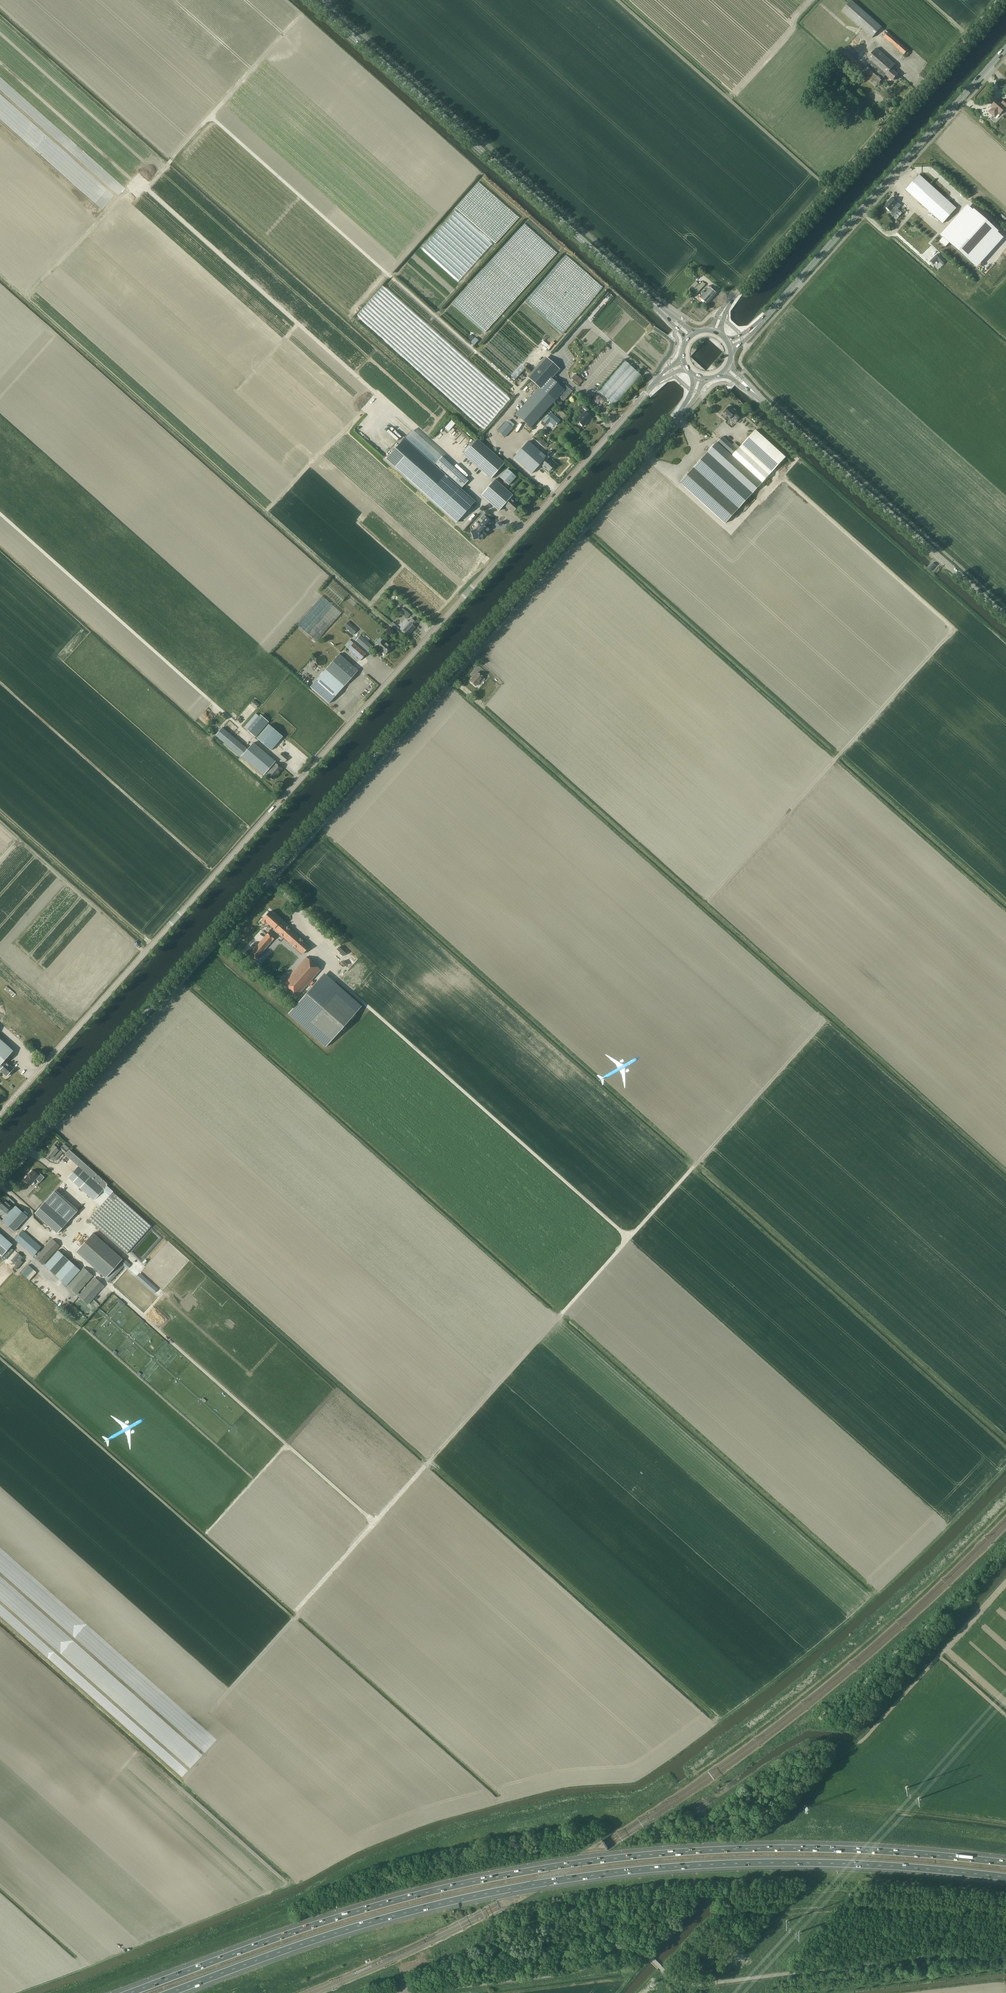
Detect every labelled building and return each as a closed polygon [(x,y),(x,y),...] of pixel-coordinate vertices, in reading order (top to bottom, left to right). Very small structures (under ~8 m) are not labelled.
[(873,38),(882,27),(852,1),(842,11),(873,38)] [(881,35),(904,55),(908,51),(885,31),(881,35)] [(859,56),(848,46),(844,50),(845,50),(855,59),(859,56)] [(892,81),(898,75),(892,69),(895,65),(876,48),(868,58),(872,61),(860,74),(875,87),(885,75),(892,81)] [(865,67),(855,59),(845,50),(840,56),(860,73),(865,67)] [(995,101),(995,102),(993,104),(992,104),(992,105),(991,107),(992,108),(990,111),(990,113),(994,116),(996,116),(998,113),(1000,115),(1005,108),(1005,109),(1005,100),(1005,99),(1001,104),(999,102),(1000,101),(997,99),(996,101),(995,101)] [(956,209),(918,175),(905,190),(928,210),(942,223),(956,209)] [(495,244),(519,217),(479,182),(455,209),(495,244)] [(892,198),(884,206),(890,211),(892,213),(893,214),(895,215),(898,218),(902,213),(899,211),(898,211),(896,210),(900,206),(897,203),(892,198)] [(1004,238),(998,233),(998,232),(986,220),(988,218),(986,216),(983,218),(974,209),(973,210),(967,205),(963,209),(943,232),(940,235),(943,238),(939,242),(945,247),(949,243),(971,262),(977,268),(1004,238)] [(525,223),(452,303),(485,332),(558,253),(525,223)] [(938,254),(930,261),(933,264),(938,260),(942,265),(945,262),(938,254)] [(603,288),(566,257),(527,302),(563,333),(603,288)] [(696,281),(688,289),(690,291),(692,290),(694,292),(697,294),(704,286),(705,284),(701,281),(700,282),(701,284),(700,285),(696,281)] [(709,288),(707,291),(713,297),(716,294),(711,289),(713,287),(711,285),(709,288)] [(713,297),(707,291),(706,293),(703,291),(702,292),(704,294),(711,300),(713,297)] [(708,304),(711,300),(704,294),(702,296),(701,296),(699,298),(701,300),(702,299),(708,304)] [(604,304),(594,316),(595,318),(606,306),(604,304)] [(498,332),(485,346),(492,352),(494,349),(496,349),(496,346),(500,342),(502,344),(505,344),(504,348),(510,353),(510,356),(512,357),(513,356),(513,354),(518,354),(518,351),(521,351),(498,332)] [(479,341),(475,338),(470,343),(474,346),(479,341)] [(541,343),(549,350),(555,343),(553,341),(549,346),(543,341),(541,343)] [(547,357),(528,378),(540,388),(555,401),(559,397),(564,401),(572,391),(561,382),(559,384),(553,379),(562,370),(547,357)] [(615,405),(641,375),(625,361),(599,391),(615,405)] [(510,376),(514,379),(525,368),(521,364),(510,376)] [(574,380),(579,385),(583,381),(577,376),(574,380)] [(540,388),(517,414),(532,427),(555,401),(540,388)] [(723,413),(730,419),(733,416),(737,421),(739,419),(740,420),(743,417),(735,409),(734,410),(729,406),(723,413)] [(584,426),(592,417),(587,412),(578,421),(584,426)] [(551,413),(543,421),(547,424),(549,421),(555,426),(560,421),(551,413)] [(448,431),(455,424),(451,420),(445,428),(448,431)] [(505,437),(513,428),(506,421),(498,430),(505,437)] [(740,425),(746,431),(749,428),(743,422),(740,425)] [(771,472),(774,468),(784,457),(755,430),(737,450),(722,437),(718,442),(762,482),(771,472)] [(545,448),(548,445),(539,437),(536,441),(545,448)] [(404,439),(386,460),(395,468),(455,522),(474,501),(460,488),(468,480),(442,457),(434,465),(420,453),(413,447),(408,442),(404,439)] [(505,463),(479,440),(478,439),(464,454),(491,479),(505,463)] [(555,465),(548,459),(550,457),(551,458),(554,455),(551,452),(549,450),(546,454),(547,456),(546,457),(528,441),(514,458),(532,474),(543,462),(544,463),(542,466),(549,472),(555,465)] [(762,482),(718,442),(707,453),(721,466),(752,493),(762,482)] [(721,466),(707,453),(680,483),(725,523),(739,508),(752,493),(721,466)] [(509,485),(516,477),(507,469),(500,477),(509,485)] [(481,495),(499,512),(505,505),(513,513),(519,506),(512,499),(513,499),(512,498),(512,497),(511,497),(513,495),(495,479),(481,495)] [(472,531),(471,532),(474,540),(478,538),(480,540),(484,536),(485,536),(487,533),(487,532),(490,528),(489,527),(492,523),(483,515),(480,519),(483,522),(475,530),(472,531)] [(338,606),(348,595),(333,581),(323,592),(338,606)] [(316,642),(341,613),(322,596),(297,624),(316,642)] [(398,599),(395,603),(400,607),(403,603),(398,599)] [(414,626),(416,623),(411,619),(409,622),(410,623),(403,631),(408,635),(415,627),(414,626)] [(353,635),(357,630),(348,621),(344,626),(353,635)] [(393,621),(391,624),(396,630),(399,628),(393,621)] [(368,652),(373,646),(360,635),(355,640),(368,652)] [(361,660),(366,654),(354,643),(353,643),(349,640),(344,645),(348,649),(361,660)] [(379,649),(377,651),(380,654),(382,652),(385,654),(391,648),(382,640),(376,647),(379,649)] [(339,654),(326,669),(310,686),(328,703),(358,671),(339,654)] [(482,682),(484,679),(477,673),(469,681),(475,686),(480,681),(482,682)] [(259,716),(256,713),(244,727),(247,730),(259,716)] [(271,750),(283,737),(269,724),(257,738),(271,750)] [(240,756),(247,749),(223,728),(216,735),(240,756)] [(242,756),(264,775),(266,771),(268,773),(267,774),(273,779),(282,769),(276,764),(274,763),(276,761),(254,742),(242,756)] [(288,758),(282,753),(279,757),(285,762),(288,758)] [(302,954),(309,947),(269,912),(261,921),(264,924),(266,922),(302,954)] [(256,960),(276,937),(270,932),(249,954),(256,960)] [(297,996),(320,970),(306,957),(283,983),(297,996)] [(300,1000),(288,1013),(326,1047),(362,1006),(335,982),(324,973),(300,1000)] [(0,1069),(0,1070),(7,1076),(14,1069),(7,1062),(5,1060),(13,1051),(0,1039),(0,1069)] [(47,1154),(46,1156),(50,1159),(51,1157),(55,1160),(63,1151),(65,1153),(69,1148),(64,1144),(59,1149),(54,1145),(47,1153),(47,1154)] [(108,1184),(71,1151),(69,1149),(65,1154),(78,1166),(68,1178),(94,1200),(107,1185),(108,1184)] [(33,1170),(24,1179),(31,1185),(36,1179),(40,1182),(44,1177),(40,1173),(38,1175),(33,1170)] [(151,1226),(113,1192),(113,1191),(107,1185),(94,1200),(100,1206),(88,1220),(126,1254),(151,1226)] [(0,1205),(0,1208),(8,1214),(7,1215),(4,1218),(2,1220),(6,1224),(14,1231),(19,1226),(28,1216),(16,1206),(14,1208),(5,1200),(0,1205)] [(67,1222),(45,1202),(35,1213),(57,1233),(67,1222)] [(15,1240),(34,1256),(42,1247),(23,1231),(15,1240)] [(122,1258),(93,1232),(76,1251),(105,1277),(122,1258)] [(2,1257),(13,1245),(0,1233),(0,1255),(2,1257)] [(43,1265),(60,1246),(53,1240),(36,1258),(43,1265)] [(54,1275),(71,1256),(62,1248),(45,1267),(54,1275)] [(23,1260),(21,1259),(23,1256),(18,1252),(11,1259),(18,1266),(23,1260)] [(65,1284),(82,1266),(73,1258),(56,1276),(65,1284)] [(21,1273),(26,1277),(33,1270),(28,1265),(21,1273)] [(77,1294),(93,1275),(84,1267),(67,1286),(77,1294)] [(140,1272),(136,1276),(154,1292),(158,1288),(140,1272)] [(88,1304),(105,1286),(96,1277),(79,1296),(88,1304)]
